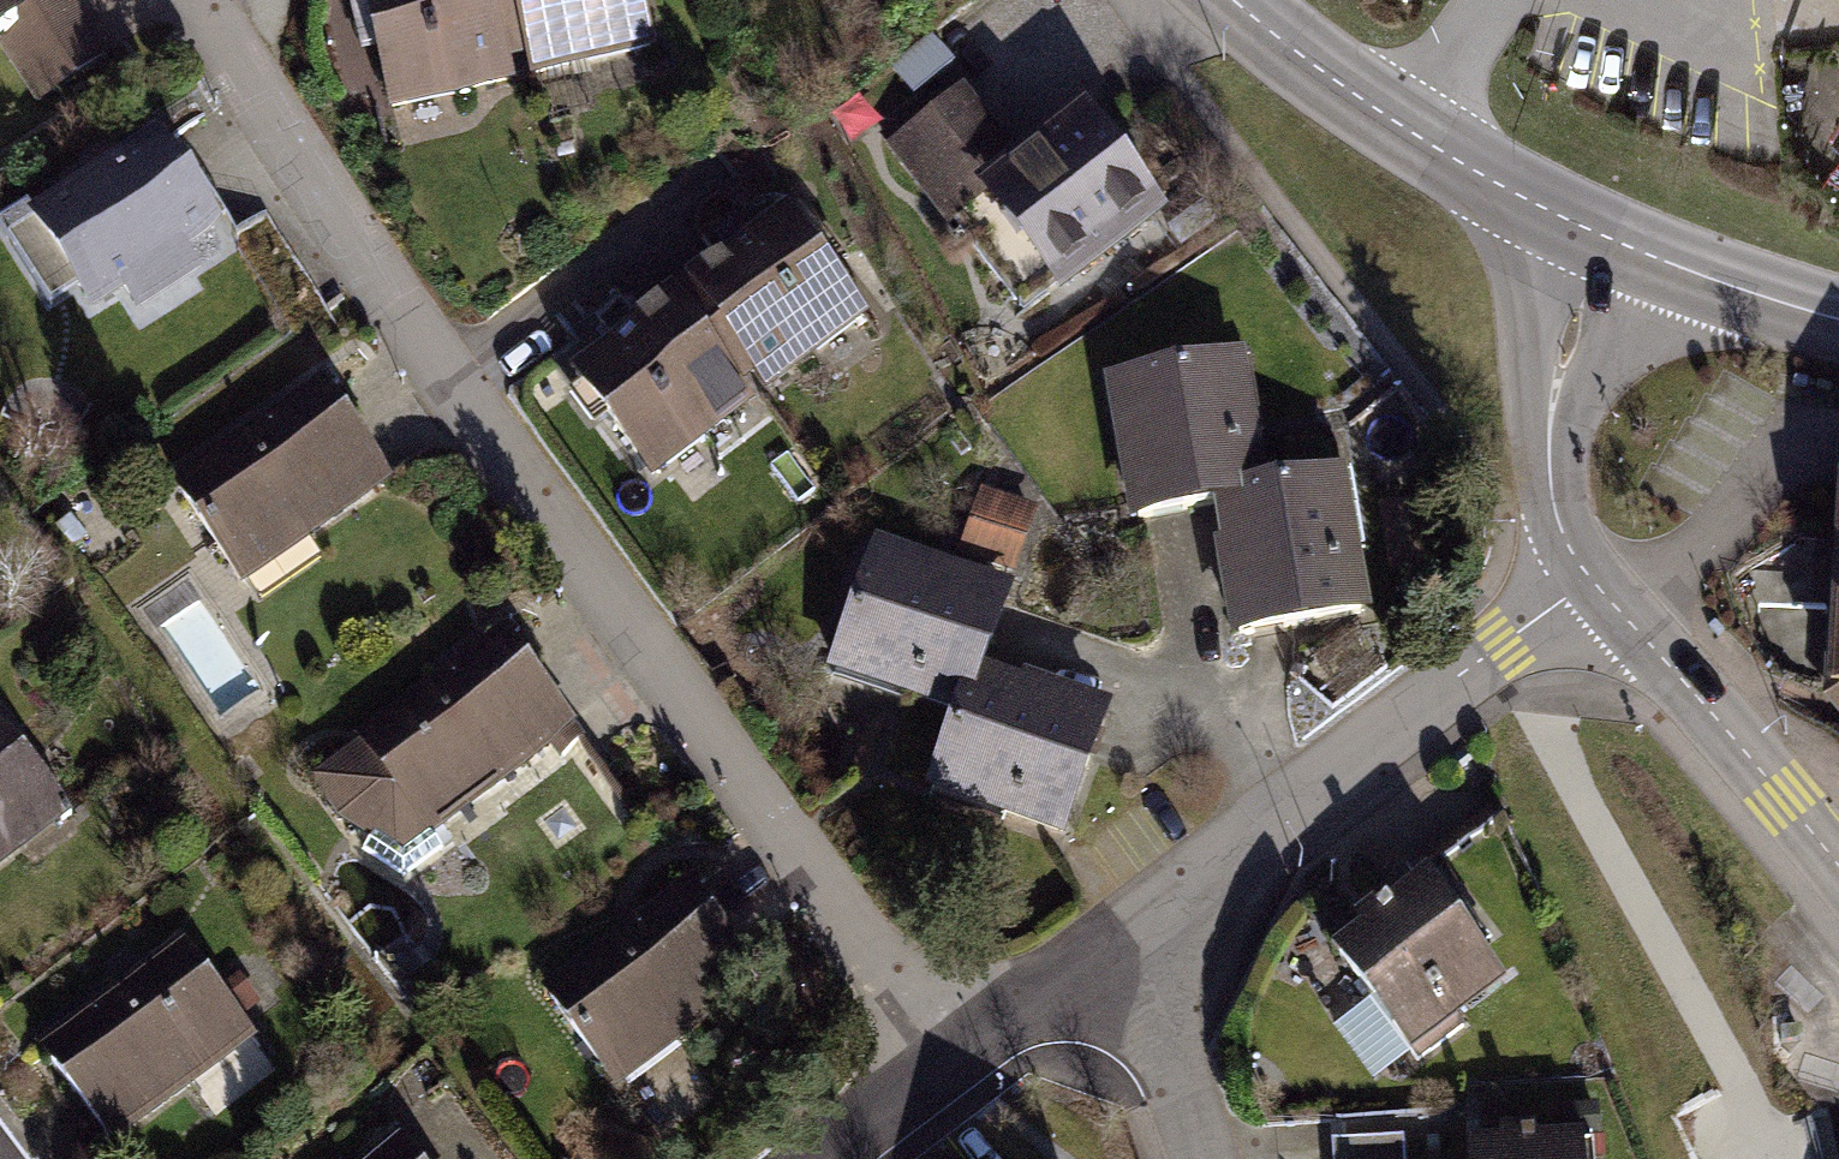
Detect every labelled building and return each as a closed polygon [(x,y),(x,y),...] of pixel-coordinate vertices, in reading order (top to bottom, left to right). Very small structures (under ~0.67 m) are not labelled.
[(26,111),(104,61),(65,0),(0,0),(0,61),(26,111)] [(376,113),(646,54),(632,0),(351,0),(376,113)] [(957,94),(879,151),(951,250),(984,224),(1054,313),(1158,233),(1073,119),(1011,165),(957,94)] [(0,235),(0,251),(60,341),(212,244),(146,142),(0,235)] [(783,213),(562,382),(646,486),(862,322),(783,213)] [(1244,366),(1095,389),(1119,530),(1207,530),(1227,651),(1366,627),(1341,480),(1263,493),(1244,366)] [(311,389),(162,490),(235,590),(382,490),(311,389)] [(1814,492),(1801,724),(1838,726),(1838,493),(1814,492)] [(970,494),(953,554),(1010,576),(1028,515),(970,494)] [(1007,598),(868,547),(820,681),(946,727),(917,803),(1057,854),(1106,722),(981,681),(1007,598)] [(493,636),(344,744),(350,751),(297,786),(326,824),(392,862),(569,742),(493,636)] [(56,821),(0,738),(0,863),(56,821)] [(1417,863),(1319,937),(1399,1042),(1497,968),(1417,863)] [(682,886),(528,1000),(605,1096),(751,985),(682,886)] [(172,946),(25,1053),(101,1156),(247,1049),(172,946)] [(1575,1124),(1457,1130),(1458,1158),(1576,1158),(1575,1124)] [(362,1158),(401,1158),(388,1140),(362,1158)]
